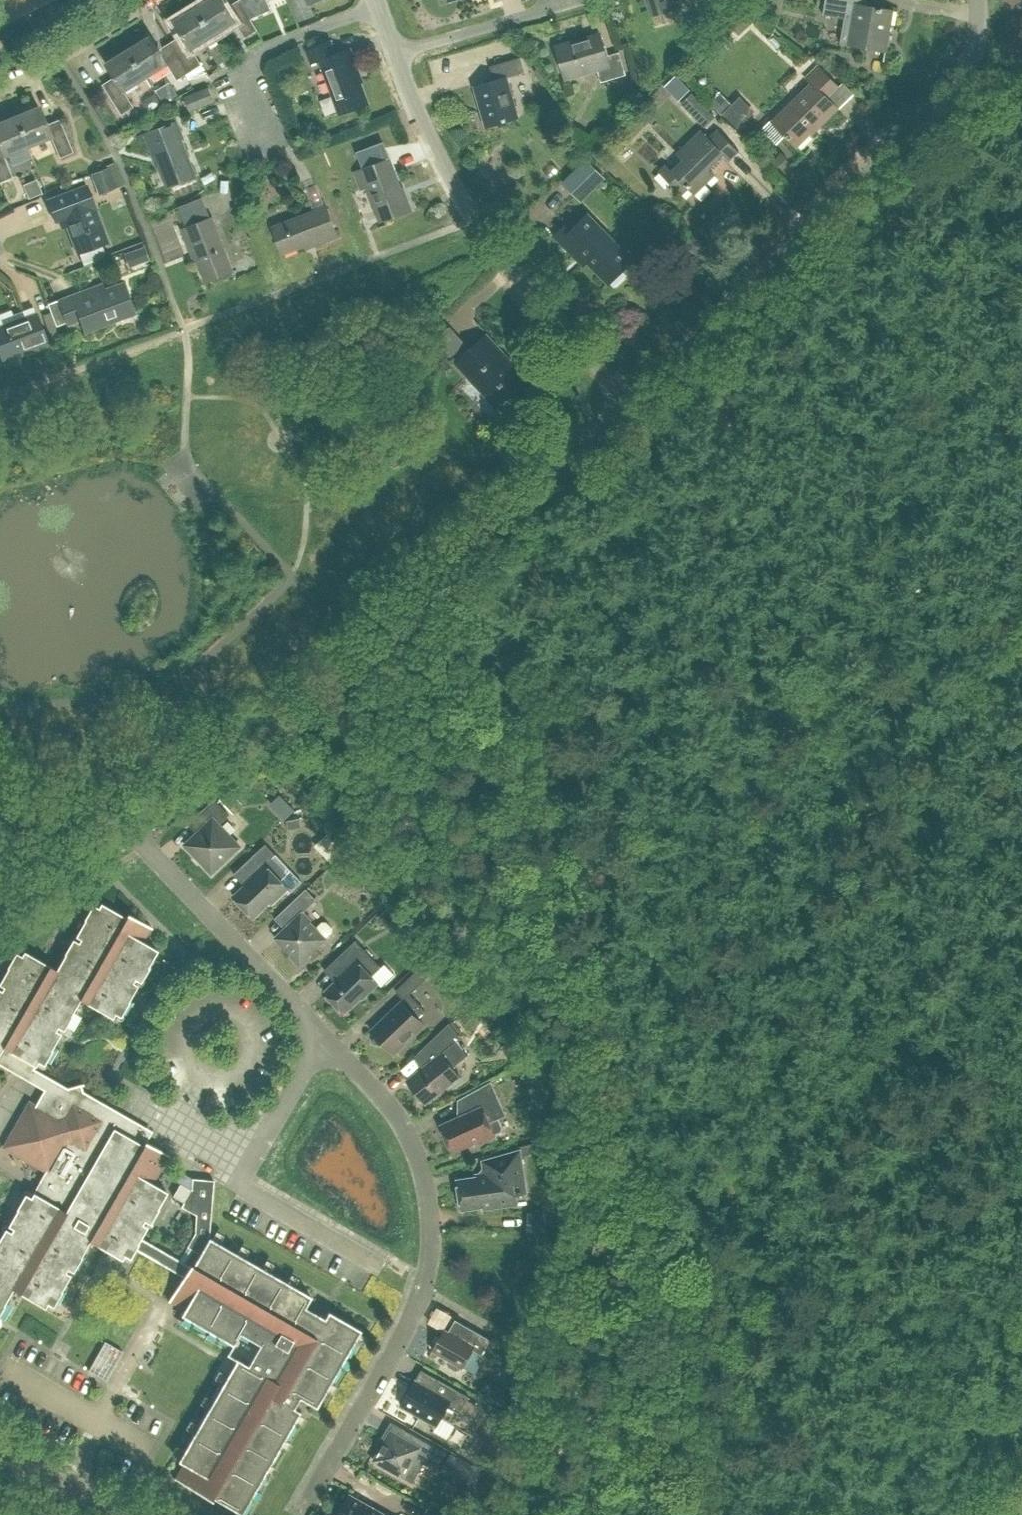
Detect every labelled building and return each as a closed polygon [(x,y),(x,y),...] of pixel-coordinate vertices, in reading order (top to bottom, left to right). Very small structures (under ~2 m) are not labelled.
[(197,7),(214,35),(236,21),(245,37),(258,30),(251,18),(250,19),(239,0),(238,0),(227,7),(223,0),(208,0),(197,7)] [(251,18),(272,9),(267,0),(239,0),(250,19),(251,18)] [(652,16),(671,10),(668,0),(647,0),(652,16)] [(824,13),(852,18),(847,44),(886,50),(893,10),(865,5),(866,0),(826,0),(824,13)] [(171,42),(190,72),(202,64),(192,49),(206,40),(211,48),(219,43),(214,35),(197,7),(175,21),(183,34),(171,42)] [(744,36),(763,27),(759,18),(740,27),(744,36)] [(606,55),(600,33),(557,46),(566,78),(598,69),(601,82),(626,74),(620,51),(606,55)] [(151,36),(129,49),(146,77),(168,64),(178,80),(190,72),(171,42),(159,49),(151,36)] [(336,53),(331,40),(306,49),(312,63),(320,60),(340,114),(369,103),(358,73),(360,72),(351,48),(336,53)] [(499,55),(514,52),(512,41),(497,45),(499,55)] [(124,91),(146,77),(129,49),(107,63),(115,77),(103,84),(122,114),(134,106),(124,91)] [(525,72),(521,57),(490,66),(494,80),(475,86),(486,126),(519,117),(507,77),(525,72)] [(838,87),(818,66),(806,77),(812,83),(773,121),(797,146),(818,125),(819,126),(838,108),(828,97),(838,87)] [(730,114),(744,131),(763,114),(749,98),(730,114)] [(686,112),(716,129),(723,116),(693,99),(686,112)] [(14,116),(27,146),(31,157),(40,153),(36,142),(50,136),(59,157),(72,152),(59,119),(46,125),(38,106),(14,116)] [(27,146),(14,116),(0,122),(0,181),(12,176),(3,156),(27,146)] [(182,133),(177,121),(145,134),(154,157),(156,156),(168,186),(196,176),(180,134),(182,133)] [(739,151),(717,129),(708,137),(701,129),(677,153),(683,159),(672,170),(666,164),(659,171),(682,195),(689,188),(695,194),(715,175),(709,169),(725,154),(730,160),(739,151)] [(403,194),(390,159),(355,172),(361,189),(368,186),(381,221),(411,209),(405,193),(403,194)] [(583,160),(560,183),(569,193),(593,169),(583,160)] [(107,242),(86,185),(50,198),(58,220),(64,218),(77,253),(107,242)] [(16,215),(13,205),(0,209),(0,220),(16,215)] [(338,236),(327,205),(272,226),(283,254),(313,243),(314,246),(338,236)] [(633,260),(588,214),(573,228),(567,223),(555,235),(584,264),(588,261),(609,283),(633,260)] [(234,270),(213,217),(182,228),(191,253),(195,252),(206,281),(234,270)] [(134,313),(122,282),(88,295),(86,289),(58,300),(67,324),(79,319),(84,332),(134,313)] [(35,312),(0,326),(0,355),(2,360),(21,352),(22,355),(48,345),(35,312)] [(455,328),(441,344),(457,358),(471,343),(455,328)] [(512,359),(487,332),(454,363),(498,410),(528,382),(509,362),(512,359)] [(229,814),(214,799),(188,823),(197,832),(185,844),(212,873),(241,845),(220,824),(229,814)] [(336,866),(350,851),(333,834),(318,848),(336,866)] [(276,854),(266,843),(234,873),(245,885),(234,896),(253,916),(270,901),(271,902),(287,888),(291,891),(302,881),(291,869),(287,873),(272,857),(276,854)] [(317,899),(306,888),(275,918),(284,928),(275,937),(292,954),(290,956),(300,966),(310,956),(309,955),(326,938),(325,938),(332,931),(332,927),(326,921),(322,921),(316,928),(310,921),(311,920),(303,912),(317,899)] [(95,900),(55,969),(38,959),(18,948),(0,979),(0,1065),(43,1090),(36,1102),(28,1098),(0,1146),(0,1148),(43,1173),(32,1192),(27,1189),(0,1237),(0,1309),(12,1289),(49,1310),(89,1240),(126,1262),(134,1247),(141,1251),(183,1275),(168,1300),(183,1309),(180,1314),(233,1344),(239,1332),(259,1344),(247,1364),(236,1357),(177,1460),(182,1462),(174,1478),(211,1499),(212,1496),(241,1513),(299,1411),(293,1407),(299,1397),(315,1406),(360,1329),(327,1311),(323,1317),(319,1315),(304,1306),(310,1296),(208,1237),(192,1266),(189,1264),(188,1266),(140,1238),(166,1191),(153,1184),(169,1156),(169,1155),(133,1135),(139,1124),(85,1092),(83,1083),(67,1087),(38,1071),(79,999),(116,1020),(157,950),(143,942),(151,927),(126,913),(124,916),(95,900)] [(395,917),(387,908),(377,917),(388,929),(397,920),(394,917),(395,917)] [(381,967),(356,940),(325,969),(336,981),(325,992),(344,1012),(361,997),(362,998),(379,983),(372,976),(381,967)] [(429,976),(420,967),(396,990),(404,999),(371,1030),(375,1034),(373,1042),(387,1046),(393,1053),(424,1024),(418,1018),(426,1010),(410,994),(429,976)] [(462,1038),(450,1022),(425,1045),(435,1057),(407,1080),(425,1103),(447,1086),(449,1088),(462,1078),(453,1067),(468,1054),(458,1041),(462,1038)] [(507,1115),(491,1080),(462,1097),(468,1112),(441,1124),(453,1151),(478,1140),(479,1142),(495,1135),(494,1133),(501,1130),(503,1129),(499,1119),(507,1115)] [(523,1166),(520,1150),(483,1160),(485,1173),(476,1174),(476,1176),(457,1179),(462,1209),(483,1206),(483,1208),(508,1205),(507,1195),(526,1192),(526,1191),(522,1192),(518,1167),(523,1166)] [(188,1194),(191,1196),(204,1174),(193,1168),(183,1185),(190,1190),(188,1194)] [(190,1190),(183,1185),(179,1183),(172,1196),(183,1202),(188,1194),(190,1190)] [(491,1339),(455,1319),(448,1331),(444,1329),(428,1357),(430,1357),(433,1350),(449,1359),(447,1361),(448,1366),(455,1370),(460,1368),(461,1366),(463,1367),(473,1349),(482,1355),(491,1339)] [(93,1370),(113,1381),(129,1353),(110,1342),(93,1370)] [(469,1396),(438,1379),(432,1389),(416,1379),(401,1405),(436,1425),(442,1416),(454,1423),(459,1415),(469,1420),(477,1405),(467,1399),(469,1396)] [(446,1452),(391,1421),(384,1434),(387,1436),(374,1460),(413,1482),(424,1463),(436,1470),(446,1452)] [(351,1494),(339,1514),(387,1514),(351,1494)]
